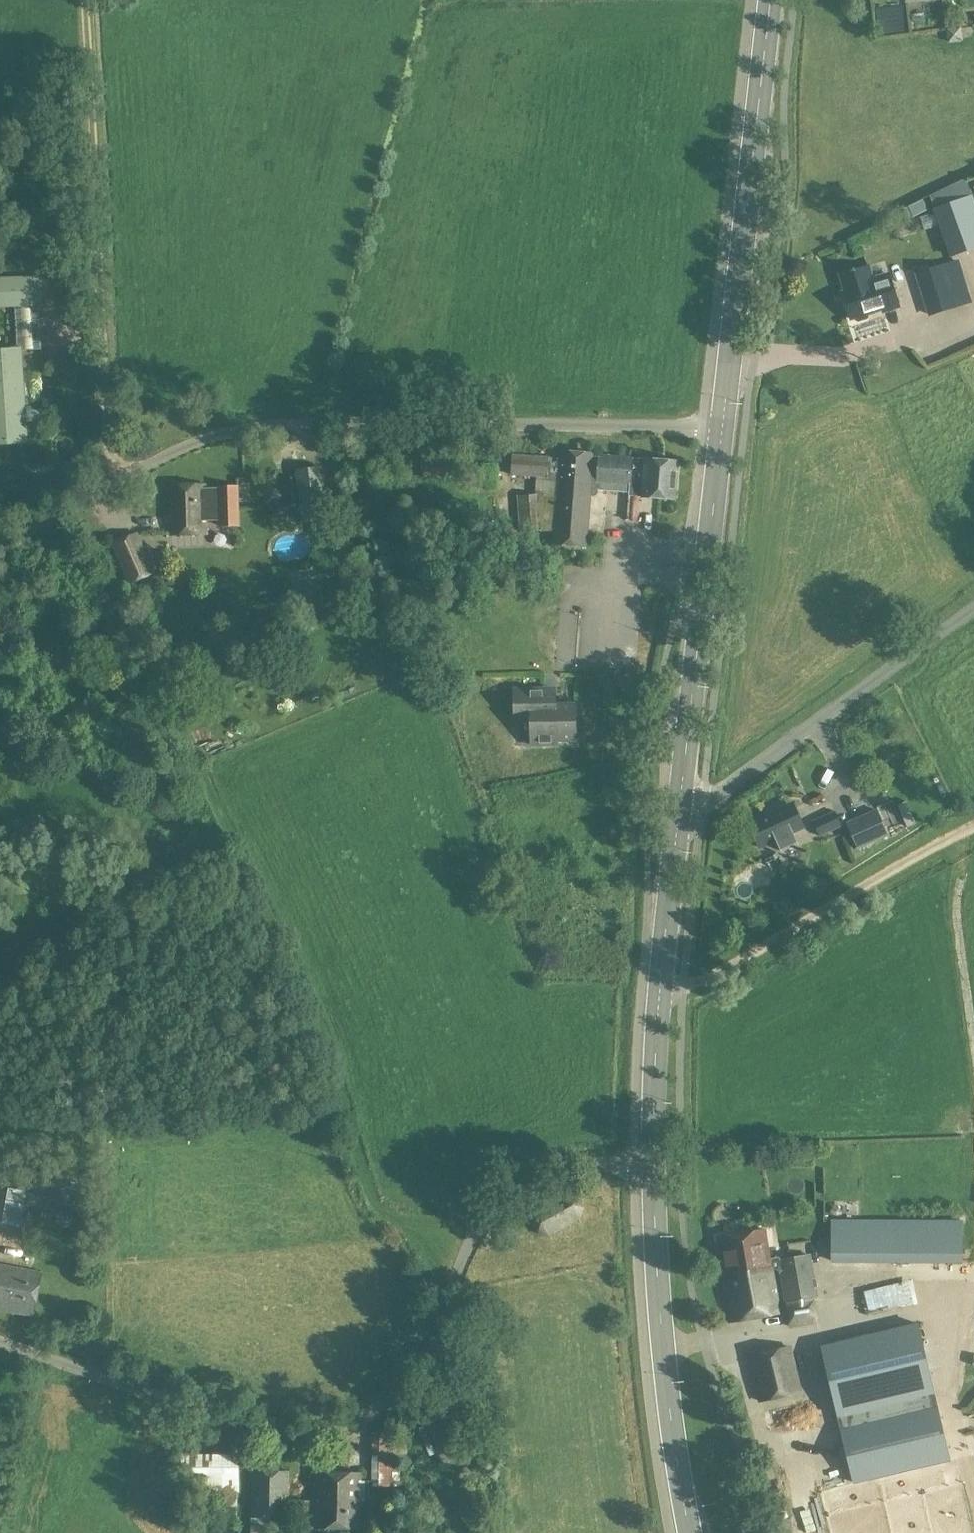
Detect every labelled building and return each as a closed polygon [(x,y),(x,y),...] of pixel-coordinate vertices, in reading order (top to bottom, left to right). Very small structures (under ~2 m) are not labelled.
[(973,245),(973,206),(969,194),(932,209),(950,254),(973,245)] [(929,209),(924,198),(905,207),(909,216),(913,215),(914,216),(929,209)] [(916,274),(930,318),(959,308),(945,265),(916,274)] [(898,304),(888,273),(872,278),(870,268),(841,277),(845,291),(843,291),(851,318),(854,317),(855,321),(859,323),(868,320),(871,316),(869,312),(882,308),(898,304)] [(0,281),(0,311),(42,310),(41,280),(0,281)] [(26,445),(20,352),(0,353),(0,446),(26,445)] [(596,496),(597,496),(598,495),(598,494),(599,493),(599,490),(630,493),(630,497),(640,498),(676,501),(680,462),(562,453),(554,545),(587,548),(591,497),(595,497),(596,496)] [(550,457),(513,455),(512,476),(548,478),(550,457)] [(328,517),(321,467),(295,470),(302,520),(328,517)] [(207,490),(207,485),(172,485),(173,535),(207,534),(207,520),(221,519),(221,523),(240,523),(239,486),(220,487),(220,489),(207,490)] [(519,496),(521,533),(544,531),(542,495),(519,496)] [(275,498),(268,506),(277,515),(285,508),(275,498)] [(157,574),(139,532),(111,544),(129,586),(157,574)] [(532,721),(533,746),(558,745),(558,741),(577,741),(576,705),(546,706),(545,690),(516,690),(517,721),(532,721)] [(793,833),(803,827),(792,805),(784,810),(783,808),(750,824),(761,848),(777,840),(780,845),(795,837),(793,833)] [(858,850),(889,837),(877,809),(846,823),(858,850)] [(813,822),(820,838),(844,827),(836,811),(813,822)] [(8,1191),(3,1226),(58,1234),(62,1198),(8,1191)] [(564,1198),(533,1215),(530,1226),(536,1237),(547,1239),(577,1222),(580,1211),(575,1201),(564,1198)] [(833,1220),(833,1263),(963,1264),(963,1221),(833,1220)] [(818,1299),(811,1256),(781,1261),(781,1258),(771,1259),(767,1230),(718,1238),(731,1321),(781,1313),(774,1273),(782,1272),(787,1304),(785,1304),(789,1326),(791,1326),(791,1328),(819,1324),(818,1320),(819,1320),(816,1300),(818,1299)] [(35,1316),(43,1273),(31,1271),(32,1263),(50,1266),(54,1247),(20,1241),(15,1268),(0,1265),(0,1310),(35,1316)] [(916,1274),(842,1287),(849,1329),(944,1313),(940,1286),(919,1289),(916,1274)] [(822,1343),(842,1430),(841,1431),(855,1485),(951,1462),(938,1406),(920,1322),(843,1338),(822,1343)] [(791,1349),(750,1359),(761,1403),(802,1393),(791,1349)] [(458,1460),(442,1418),(429,1424),(440,1452),(445,1465),(458,1460)] [(402,1433),(375,1433),(374,1488),(401,1488),(401,1463),(410,1463),(410,1454),(408,1454),(408,1437),(402,1437),(402,1433)] [(206,1461),(207,1485),(226,1485),(227,1509),(245,1509),(242,1448),(215,1449),(216,1461),(206,1461)] [(317,1501),(291,1500),(291,1472),(253,1470),(251,1532),(275,1532),(275,1523),(291,1523),(291,1514),(306,1515),(306,1512),(317,1512),(317,1501)] [(363,1473),(318,1471),(317,1501),(317,1512),(316,1530),(361,1531),(363,1473)] [(221,1525),(221,1532),(239,1532),(239,1525),(221,1525)]
